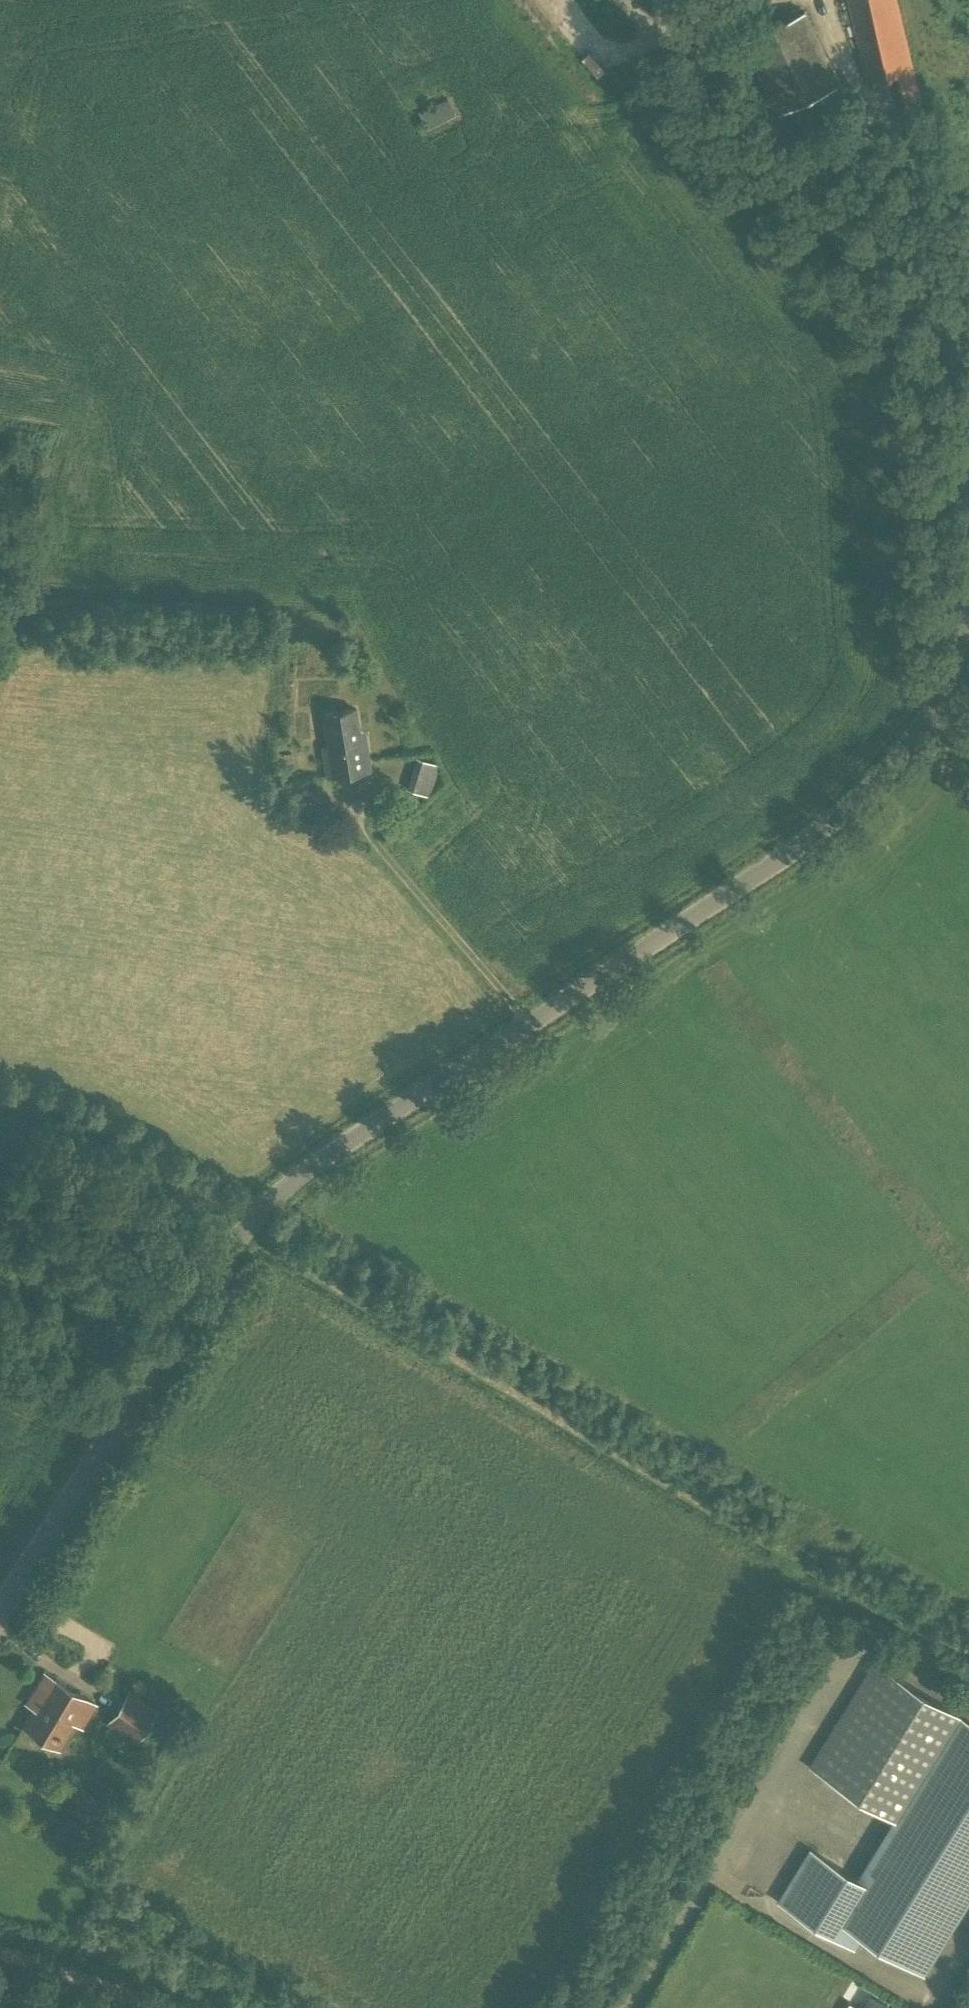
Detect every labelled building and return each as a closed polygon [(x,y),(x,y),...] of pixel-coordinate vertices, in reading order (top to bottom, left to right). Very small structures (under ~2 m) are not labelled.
[(891,74),(899,110),(923,105),(918,85),(923,84),(919,68),(915,69),(898,0),(847,0),(866,79),(891,74)] [(806,11),(745,41),(780,112),(842,82),(806,11)] [(455,113),(447,96),(418,110),(426,128),(455,113)] [(356,708),(322,714),(327,746),(322,747),(327,777),(371,770),(364,730),(360,731),(356,708)] [(413,754),(405,786),(433,793),(441,761),(413,754)] [(863,1933),(924,1971),(941,1942),(942,1942),(968,1899),(968,1719),(891,1671),(827,1775),(895,1817),(857,1878),(869,1886),(847,1923),(863,1933)] [(22,1726),(60,1748),(75,1723),(83,1727),(97,1703),(52,1676),(22,1726)] [(129,1690),(106,1724),(135,1744),(158,1709),(129,1690)] [(869,1886),(857,1878),(811,1849),(781,1899),(779,1900),(854,1947),(863,1933),(847,1923),(869,1886)] [(837,2007),(883,2007),(888,2001),(867,1988),(860,2001),(847,1992),(837,2007)]
